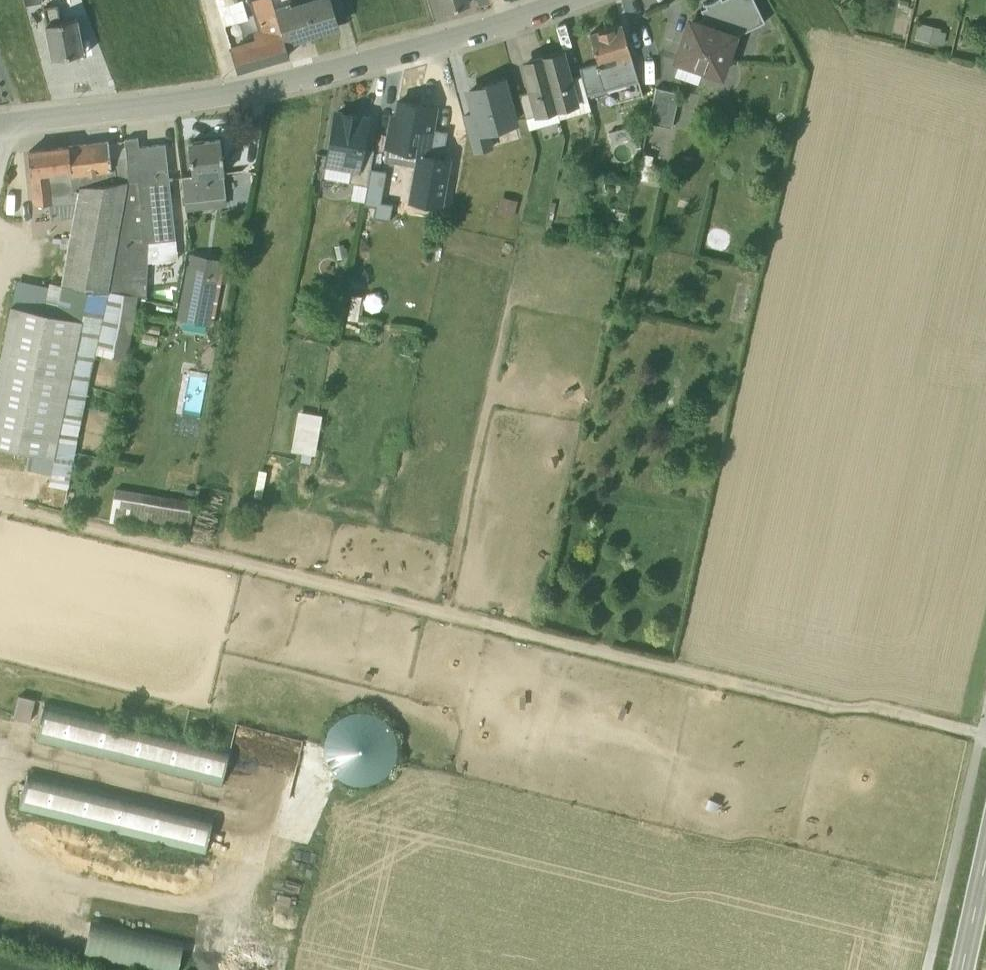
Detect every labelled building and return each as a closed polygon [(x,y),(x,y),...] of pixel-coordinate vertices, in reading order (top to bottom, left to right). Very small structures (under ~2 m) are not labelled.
[(61,15),(58,0),(44,0),(47,17),(46,18),(53,51),(82,45),(76,12),(61,15)] [(219,3),(221,12),(237,7),(235,0),(228,0),(219,3)] [(260,15),(278,10),(274,0),(256,0),(260,15)] [(278,10),(285,35),(336,19),(330,0),(274,0),(278,10)] [(700,3),(703,10),(694,15),(734,28),(733,30),(764,15),(757,0),(705,0),(700,3)] [(278,10),(260,15),(263,24),(243,30),(246,38),(231,43),(237,63),(289,48),(285,35),(278,10)] [(734,28),(694,15),(687,18),(675,52),(720,68),(733,30),(734,28)] [(637,74),(622,18),(590,27),(597,55),(578,61),(581,69),(586,88),(637,74)] [(946,24),(921,19),(918,32),(943,38),(946,24)] [(562,48),(543,53),(558,111),(590,102),(587,93),(576,96),(569,72),(562,48)] [(543,53),(523,59),(530,83),(536,107),(525,110),(527,119),(558,111),(543,53)] [(581,69),(569,72),(576,96),(587,93),(586,88),(581,69)] [(502,74),(469,83),(475,106),(480,124),(488,122),(514,115),(502,74)] [(678,85),(655,80),(647,115),(671,120),(678,85)] [(530,83),(518,86),(525,110),(536,107),(530,83)] [(398,94),(396,108),(392,108),(384,153),(416,159),(419,144),(427,146),(431,121),(435,101),(398,94)] [(475,106),(462,110),(469,133),(482,129),(480,124),(475,106)] [(345,108),(335,107),(327,154),(351,159),(358,160),(362,141),(367,113),(357,111),(345,108)] [(431,121),(427,146),(419,144),(416,159),(440,164),(447,124),(431,121)] [(482,129),(469,133),(472,145),(493,139),(488,122),(480,124),(482,129)] [(165,137),(137,140),(136,131),(125,132),(127,173),(126,180),(138,180),(141,199),(136,199),(130,233),(144,234),(143,217),(166,215),(165,202),(172,202),(168,172),(169,172),(165,137)] [(220,132),(188,136),(192,169),(192,170),(195,169),(198,193),(226,190),(223,166),(224,166),(220,132)] [(108,134),(69,139),(72,161),(70,162),(71,167),(90,165),(92,177),(116,174),(114,161),(111,161),(110,151),(108,134)] [(69,139),(28,144),(35,197),(52,195),(48,164),(70,162),(72,161),(69,139)] [(362,141),(358,160),(351,159),(348,175),(367,178),(373,143),(362,141)] [(126,150),(110,151),(111,161),(114,161),(116,174),(127,173),(126,150)] [(70,162),(48,164),(52,195),(65,194),(70,169),(71,169),(71,167),(70,162)] [(90,165),(71,167),(71,169),(73,181),(79,180),(79,179),(92,177),(90,165)] [(192,169),(181,170),(184,194),(198,193),(195,169),(192,170),(192,169)] [(92,177),(79,179),(79,180),(71,227),(106,233),(98,273),(110,275),(126,180),(127,173),(92,177)] [(110,275),(108,285),(120,288),(130,233),(136,199),(141,199),(138,180),(126,180),(110,275)] [(166,215),(143,217),(144,234),(130,233),(120,288),(137,291),(137,287),(146,289),(148,234),(184,231),(182,212),(173,213),(172,202),(165,202),(166,215)] [(106,233),(71,227),(62,277),(108,285),(110,275),(98,273),(106,233)] [(223,253),(191,247),(179,311),(210,316),(223,253)] [(108,285),(62,277),(54,276),(51,292),(47,292),(49,305),(82,312),(54,449),(49,474),(67,479),(95,344),(125,351),(137,291),(120,288),(108,285)] [(47,292),(14,285),(0,352),(0,438),(54,449),(82,312),(49,305),(47,292)] [(322,407),(299,402),(291,442),(315,447),(322,407)] [(194,494),(115,481),(110,512),(189,525),(194,494)] [(35,690),(19,686),(14,706),(30,710),(35,690)] [(231,738),(44,693),(35,730),(222,775),(231,738)] [(402,757),(382,705),(354,716),(360,733),(334,742),(347,777),(402,757)] [(214,806),(28,761),(19,798),(205,843),(214,806)] [(184,930),(91,909),(82,945),(175,966),(184,930)]
